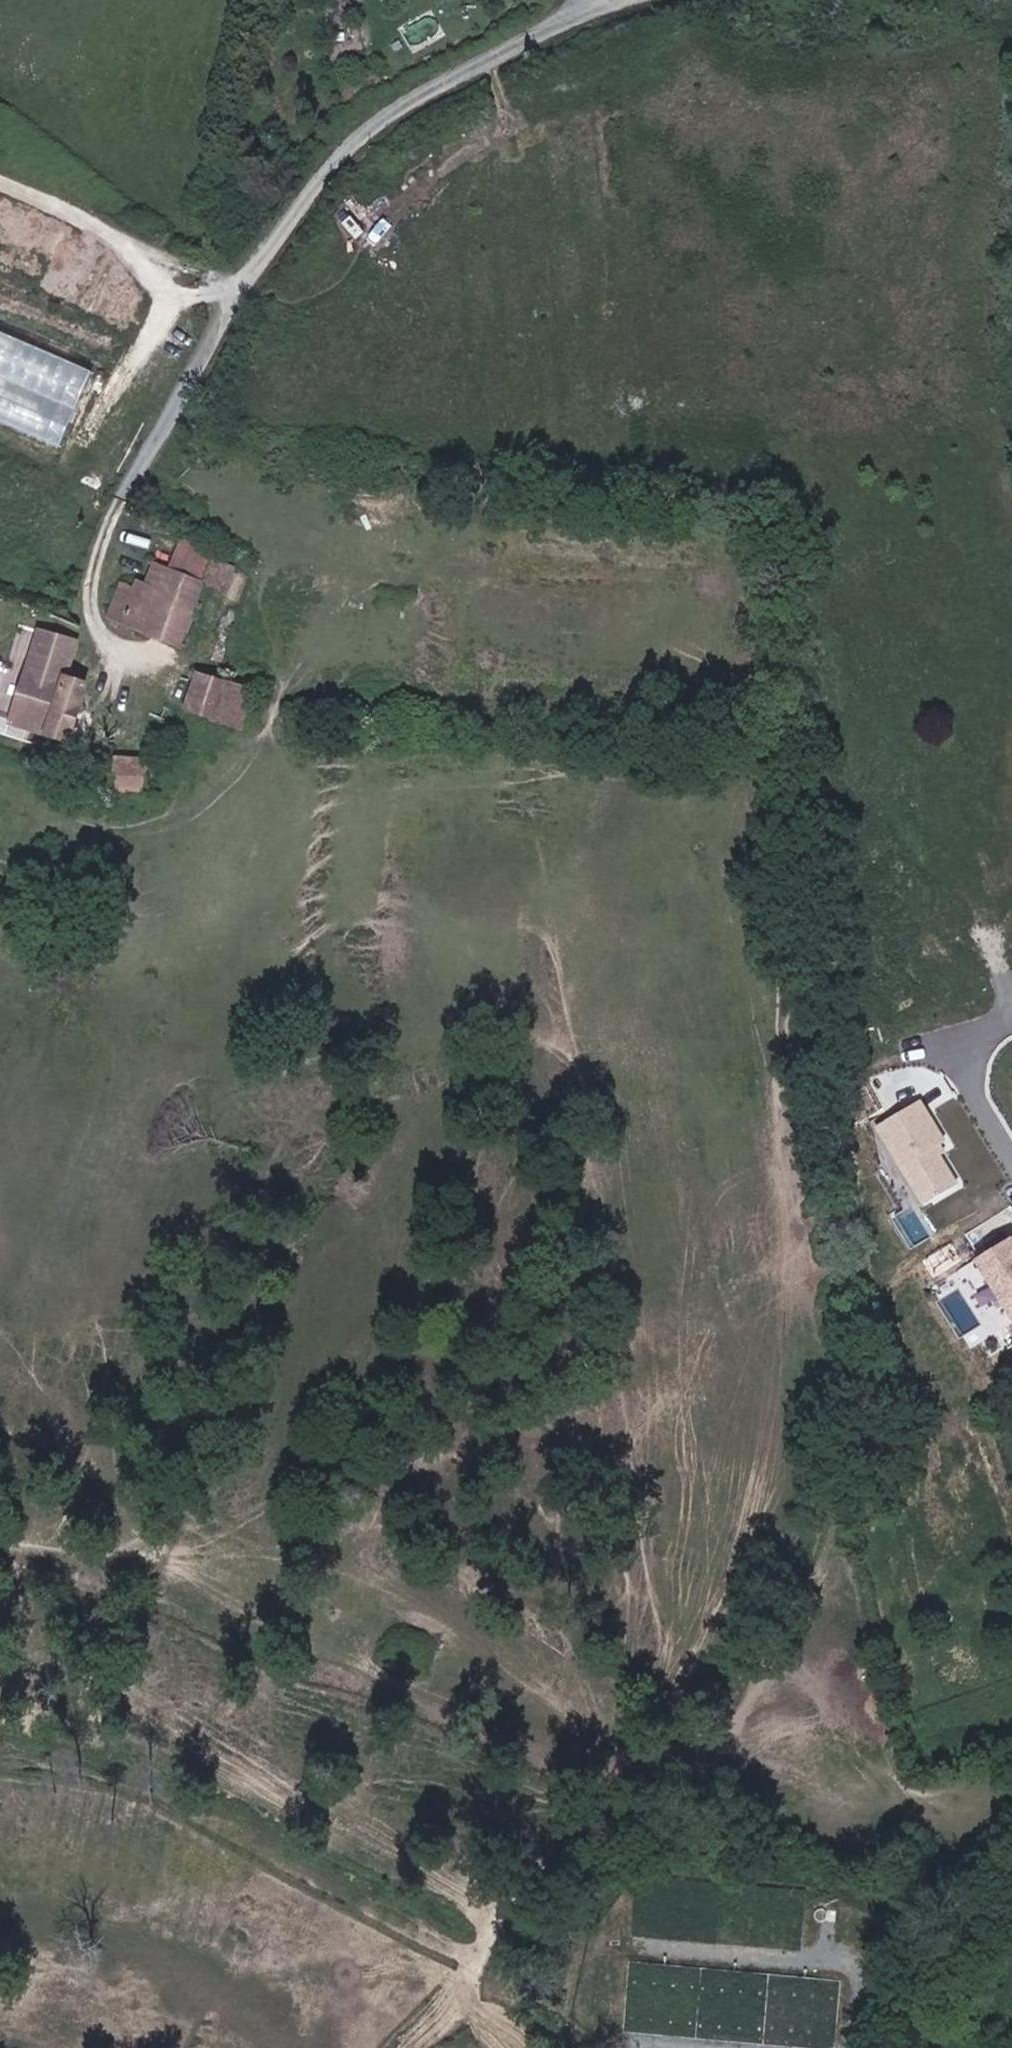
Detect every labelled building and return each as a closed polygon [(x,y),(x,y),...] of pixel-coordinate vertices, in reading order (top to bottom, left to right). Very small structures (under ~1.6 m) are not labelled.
[(180,645),(200,573),(142,554),(132,587),(116,584),(105,621),(180,645)] [(20,608),(0,673),(0,738),(12,742),(14,731),(60,744),(77,686),(60,679),(70,643),(38,632),(43,615),(20,608)] [(38,632),(70,643),(74,626),(53,619),(43,615),(38,632)] [(240,687),(188,671),(178,702),(231,719),(240,687)] [(143,762),(116,756),(111,788),(140,790),(143,762)] [(921,1100),(877,1125),(920,1200),(958,1178),(942,1151),(948,1147),(921,1100)] [(972,1260),(1011,1323),(1011,1244),(1008,1238),(972,1260)]
